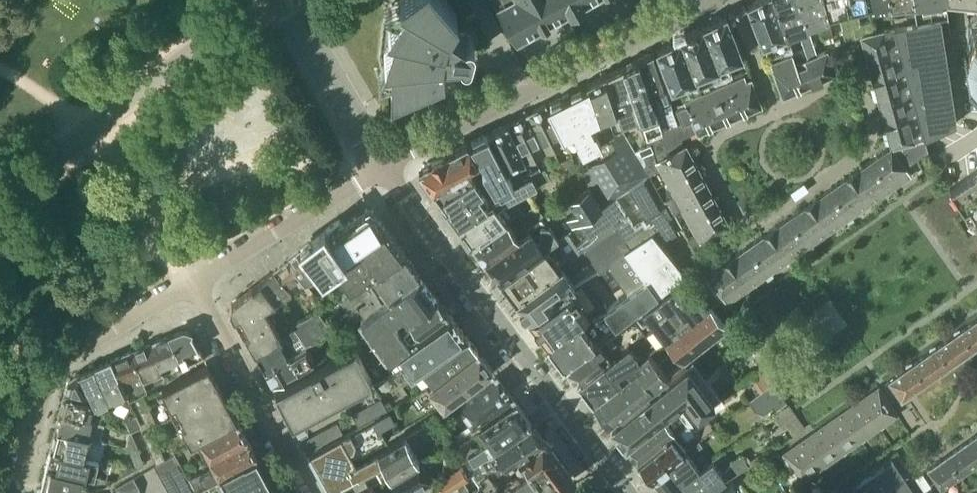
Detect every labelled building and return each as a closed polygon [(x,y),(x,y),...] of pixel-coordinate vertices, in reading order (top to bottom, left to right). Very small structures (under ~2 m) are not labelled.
[(428,74),(443,68),(441,53),(460,52),(461,54),(462,55),(463,56),(465,56),(467,56),(469,56),(470,55),(471,53),(471,52),(474,41),(474,38),(474,37),(473,36),(472,34),(471,33),(469,33),(466,34),(465,35),(451,26),(457,12),(447,0),(392,0),(383,23),(379,56),(387,90),(428,74)] [(517,29),(551,11),(552,13),(554,11),(553,10),(568,2),(570,6),(580,0),(500,0),(499,1),(515,31),(517,29)] [(747,4),(762,43),(775,38),(778,46),(781,55),(791,51),(785,34),(773,0),(755,0),(747,4)] [(785,34),(797,29),(803,45),(814,42),(807,25),(798,0),(773,0),(785,34)] [(822,0),(798,0),(807,25),(816,21),(822,38),(832,35),(826,14),(822,0)] [(852,25),(845,0),(822,0),(826,14),(840,11),(844,38),(855,36),(852,25)] [(861,34),(873,31),(870,21),(859,23),(856,9),(868,6),(866,0),(845,0),(852,25),(855,36),(861,34)] [(891,2),(891,0),(866,0),(868,6),(870,6),(871,12),(892,9),(891,5),(891,2)] [(906,15),(907,22),(913,20),(911,0),(891,0),(891,2),(891,5),(903,3),(906,15)] [(894,26),(900,49),(906,71),(912,94),(918,115),(924,137),(925,136),(963,119),(960,96),(952,97),(942,32),(950,31),(946,0),(911,0),(913,20),(907,22),(894,26)] [(968,13),(965,16),(959,31),(962,46),(964,50),(973,61),(976,64),(976,5),(968,13)] [(744,56),(743,56),(726,16),(703,26),(719,66),(744,56)] [(679,39),(696,76),(720,67),(719,66),(703,26),(702,26),(679,38),(679,39)] [(861,34),(861,36),(867,59),(900,49),(894,26),(873,31),(861,34)] [(701,90),(696,76),(679,39),(657,50),(674,88),(686,84),(690,94),(701,90)] [(797,67),(805,86),(837,72),(827,49),(804,59),(806,63),(797,67)] [(906,71),(900,49),(867,59),(873,81),(906,71)] [(653,52),(639,59),(656,110),(659,109),(672,104),(653,52)] [(772,67),(771,67),(782,96),(805,86),(797,67),(792,54),(770,62),(772,67)] [(639,59),(624,67),(640,117),(647,134),(663,128),(656,110),(639,59)] [(640,117),(624,67),(605,76),(621,124),(640,117)] [(906,71),(873,81),(879,104),(912,94),(906,71)] [(762,106),(750,77),(746,79),(744,75),(727,82),(740,115),(762,106)] [(605,76),(588,84),(589,85),(597,107),(606,129),(612,127),(619,125),(621,124),(605,76)] [(727,82),(706,91),(720,123),(740,115),(727,82)] [(649,174),(619,125),(612,127),(606,129),(597,107),(589,85),(569,94),(547,104),(563,137),(565,135),(573,132),(582,151),(599,144),(604,154),(583,165),(589,175),(594,182),(607,203),(647,175),(649,174)] [(684,100),(685,103),(696,131),(697,133),(720,123),(706,91),(684,100)] [(879,104),(885,126),(918,115),(912,94),(879,104)] [(653,151),(639,157),(649,174),(659,168),(667,183),(699,165),(686,143),(684,144),(681,137),(696,131),(685,103),(676,107),(681,121),(663,128),(651,133),(647,134),(650,142),(653,151)] [(544,106),(527,114),(545,151),(551,165),(556,163),(560,161),(554,147),(565,142),(563,137),(547,104),(544,106)] [(507,124),(525,161),(535,156),(545,151),(527,114),(525,115),(507,124)] [(885,126),(891,146),(892,146),(918,140),(918,139),(924,137),(918,115),(885,126)] [(505,125),(487,134),(508,170),(517,165),(521,172),(529,168),(525,161),(507,124),(505,125)] [(487,134),(469,143),(478,156),(484,166),(482,167),(496,188),(498,186),(500,189),(500,190),(513,183),(508,170),(487,134)] [(890,146),(864,165),(884,194),(912,175),(905,166),(928,149),(925,136),(924,137),(918,139),(918,140),(892,146),(891,146),(890,146)] [(634,149),(639,157),(653,151),(650,142),(634,149)] [(467,164),(478,156),(469,143),(442,156),(443,157),(424,165),(426,170),(422,172),(433,187),(432,188),(434,191),(456,177),(460,182),(473,173),(467,164)] [(562,160),(569,173),(579,168),(572,155),(562,160)] [(665,199),(668,207),(709,184),(699,165),(667,183),(673,196),(665,199)] [(884,194),(864,165),(843,179),(863,209),(884,194)] [(456,177),(434,191),(458,224),(486,204),(483,199),(489,196),(497,190),(496,188),(482,167),(473,173),(460,182),(456,177)] [(458,224),(472,243),(516,211),(517,212),(524,221),(523,222),(527,227),(542,215),(534,203),(524,210),(514,198),(551,179),(545,167),(542,169),(536,172),(532,174),(513,183),(500,190),(500,189),(489,196),(483,199),(486,204),(458,224)] [(950,188),(976,228),(976,169),(950,188)] [(558,235),(498,276),(513,296),(616,227),(631,246),(652,230),(661,241),(681,226),(674,212),(670,213),(649,174),(647,175),(607,203),(604,204),(572,226),(558,235)] [(843,179),(824,193),(843,222),(863,209),(843,179)] [(681,208),(688,222),(720,204),(709,184),(668,207),(670,212),(681,208)] [(519,236),(484,259),(498,276),(558,235),(550,223),(570,210),(574,215),(568,219),(572,226),(604,204),(588,186),(542,215),(527,227),(529,229),(519,236)] [(824,193),(805,206),(824,236),(843,222),(824,193)] [(731,223),(720,204),(688,222),(695,235),(689,238),(694,249),(707,244),(704,237),(731,223)] [(824,236),(805,206),(784,220),(804,250),(824,236)] [(335,264),(347,255),(346,253),(385,227),(371,208),(365,207),(344,223),(338,218),(302,247),(322,272),(335,264)] [(516,211),(472,243),(484,259),(519,236),(529,229),(527,227),(523,222),(514,229),(507,220),(517,212),(516,211)] [(784,220),(765,234),(785,263),(804,250),(784,220)] [(407,257),(404,253),(385,227),(346,253),(347,255),(335,264),(353,292),(407,257)] [(616,227),(513,296),(515,299),(528,316),(529,317),(611,262),(614,258),(631,246),(616,227)] [(611,262),(529,317),(548,342),(589,313),(601,304),(604,310),(673,257),(661,241),(652,230),(631,246),(614,258),(611,262)] [(765,277),(785,263),(765,234),(745,248),(765,277)] [(298,250),(288,258),(306,282),(316,276),(321,273),(322,272),(302,247),(298,250)] [(745,248),(727,261),(746,290),(765,277),(745,248)] [(353,317),(419,273),(407,257),(353,292),(341,300),(353,317)] [(589,313),(548,342),(562,362),(594,339),(685,273),(673,257),(604,310),(593,318),(589,313)] [(288,258),(286,260),(274,269),(292,291),(306,282),(288,258)] [(746,290),(727,261),(707,275),(727,304),(746,290)] [(261,280),(275,301),(292,291),(274,269),(261,280)] [(361,316),(387,352),(408,337),(399,324),(407,318),(406,317),(436,295),(419,273),(353,317),(355,320),(361,316)] [(652,322),(643,328),(654,343),(655,344),(668,343),(669,342),(673,349),(684,362),(730,327),(715,306),(710,309),(687,279),(644,312),(652,322)] [(278,339),(277,338),(280,336),(264,306),(275,301),(261,280),(253,286),(252,284),(231,301),(230,309),(244,334),(246,333),(256,351),(278,339)] [(399,324),(408,337),(446,309),(436,295),(406,317),(407,318),(399,324)] [(467,336),(446,309),(408,337),(387,352),(388,354),(389,354),(383,358),(401,384),(420,371),(467,336)] [(307,345),(331,330),(318,310),(294,325),(307,345)] [(612,356),(577,382),(591,400),(637,366),(632,359),(647,348),(654,343),(643,328),(633,315),(599,340),(602,343),(612,356)] [(968,323),(976,335),(976,317),(968,323)] [(947,338),(960,357),(976,345),(976,335),(968,323),(947,338)] [(183,329),(168,335),(183,363),(203,355),(196,343),(190,331),(183,329)] [(164,371),(183,363),(168,335),(149,343),(164,371)] [(430,381),(430,382),(433,380),(436,383),(480,353),(467,336),(420,371),(430,381)] [(927,351),(941,370),(960,357),(947,338),(927,351)] [(256,351),(266,369),(287,357),(287,356),(278,339),(256,351)] [(564,365),(577,382),(604,362),(612,356),(602,343),(599,340),(564,365)] [(164,371),(149,343),(130,351),(148,387),(166,378),(164,371)] [(307,345),(287,356),(287,357),(266,369),(274,385),(317,362),(307,345)] [(372,379),(354,346),(275,387),(293,420),(372,379)] [(637,366),(591,400),(607,421),(684,362),(673,349),(658,361),(647,348),(632,359),(637,366)] [(128,397),(148,387),(130,351),(110,359),(128,396),(128,397)] [(927,351),(908,365),(922,384),(941,370),(927,351)] [(441,405),(490,368),(480,353),(436,383),(433,380),(430,382),(430,381),(410,396),(418,406),(433,395),(441,405)] [(110,359),(95,365),(77,372),(90,400),(95,409),(128,396),(110,359)] [(684,369),(610,425),(624,444),(675,408),(687,423),(688,422),(699,414),(703,410),(721,397),(694,361),(684,369)] [(190,443),(198,438),(236,418),(207,364),(161,388),(170,405),(175,403),(185,423),(181,425),(190,443)] [(888,379),(901,398),(922,384),(908,365),(888,379)] [(773,381),(763,367),(748,377),(758,392),(773,381)] [(63,394),(90,400),(77,372),(74,374),(67,379),(63,394)] [(471,426),(512,397),(495,374),(454,403),(471,426)] [(787,401),(774,382),(749,400),(757,411),(763,412),(772,405),(775,409),(787,401)] [(878,386),(857,400),(877,427),(897,413),(878,386)] [(90,400),(63,394),(58,414),(104,425),(105,423),(92,420),(95,410),(95,409),(90,400)] [(135,399),(149,429),(143,432),(156,461),(175,453),(173,448),(168,451),(165,445),(161,447),(152,428),(158,425),(144,395),(135,399)] [(381,397),(352,413),(358,425),(388,409),(381,397)] [(494,446),(530,420),(515,400),(477,428),(485,441),(463,455),(469,464),(479,456),(494,446)] [(857,400),(838,413),(858,441),(877,427),(857,400)] [(805,426),(789,403),(777,412),(793,434),(805,426)] [(675,408),(624,444),(638,461),(687,423),(675,408)] [(344,433),(309,453),(330,490),(329,490),(330,492),(374,467),(364,450),(385,437),(381,428),(395,420),(390,409),(345,432),(344,433)] [(840,453),(858,441),(838,413),(821,426),(840,453)] [(104,425),(58,414),(54,430),(94,439),(100,440),(104,425)] [(141,426),(136,414),(126,418),(131,430),(141,426)] [(198,438),(209,459),(248,438),(237,417),(236,418),(198,438)] [(650,476),(697,438),(713,426),(707,419),(693,429),(688,422),(687,423),(638,461),(650,476)] [(504,462),(515,458),(542,437),(530,420),(494,446),(479,456),(469,464),(478,479),(489,472),(504,462)] [(305,444),(309,452),(344,433),(337,421),(308,436),(311,441),(305,444)] [(374,467),(381,480),(419,459),(412,446),(430,436),(423,424),(405,433),(389,443),(385,437),(364,450),(374,467)] [(821,426),(804,437),(824,465),(840,453),(821,426)] [(94,439),(54,430),(50,448),(85,456),(89,457),(94,439)] [(125,446),(130,446),(138,448),(131,431),(128,431),(125,446)] [(964,442),(976,461),(976,433),(975,435),(964,442)] [(542,437),(515,458),(523,469),(526,467),(528,470),(520,475),(521,478),(529,472),(545,492),(546,492),(567,479),(568,471),(542,437)] [(803,479),(824,465),(804,437),(784,452),(803,479)] [(257,454),(248,438),(209,459),(213,466),(202,472),(207,481),(256,455),(257,454)] [(697,438),(650,476),(662,492),(675,492),(697,476),(694,473),(699,470),(687,453),(695,450),(702,445),(697,438)] [(945,455),(959,476),(973,467),(976,464),(976,461),(964,442),(963,442),(958,446),(945,455)] [(138,448),(130,446),(136,466),(144,463),(138,448)] [(85,456),(50,448),(46,464),(80,472),(85,456)] [(154,465),(160,475),(181,464),(175,453),(154,465)] [(726,479),(747,465),(741,454),(731,460),(728,468),(721,473),(712,460),(699,470),(694,473),(697,476),(675,492),(705,492),(726,479)] [(256,455),(207,481),(210,486),(221,480),(228,492),(276,492),(256,455)] [(942,457),(926,468),(939,487),(942,488),(957,478),(959,477),(959,476),(945,455),(944,456),(942,457)] [(856,492),(914,492),(890,457),(850,484),(856,492)] [(401,469),(414,492),(433,481),(419,459),(401,469)] [(39,492),(40,492),(65,490),(65,489),(73,487),(80,488),(84,473),(80,472),(46,464),(39,492)] [(187,474),(181,464),(160,475),(166,486),(187,474)] [(136,467),(124,465),(122,475),(136,467)] [(470,479),(462,466),(434,483),(440,492),(446,492),(470,479)] [(330,492),(358,492),(371,485),(381,480),(374,467),(330,492)] [(414,492),(401,469),(381,480),(388,492),(412,492),(414,492)] [(200,474),(199,472),(191,477),(195,486),(204,481),(200,474)] [(506,484),(500,489),(489,472),(478,479),(482,486),(480,487),(484,492),(512,492),(506,484)] [(529,472),(521,478),(520,475),(506,484),(512,492),(545,492),(529,472)] [(716,492),(749,492),(759,486),(749,472),(716,492)] [(170,492),(177,492),(192,485),(187,474),(166,486),(170,492)] [(140,488),(134,476),(116,486),(116,487),(139,492),(140,488)] [(192,485),(177,492),(197,492),(192,485)]
